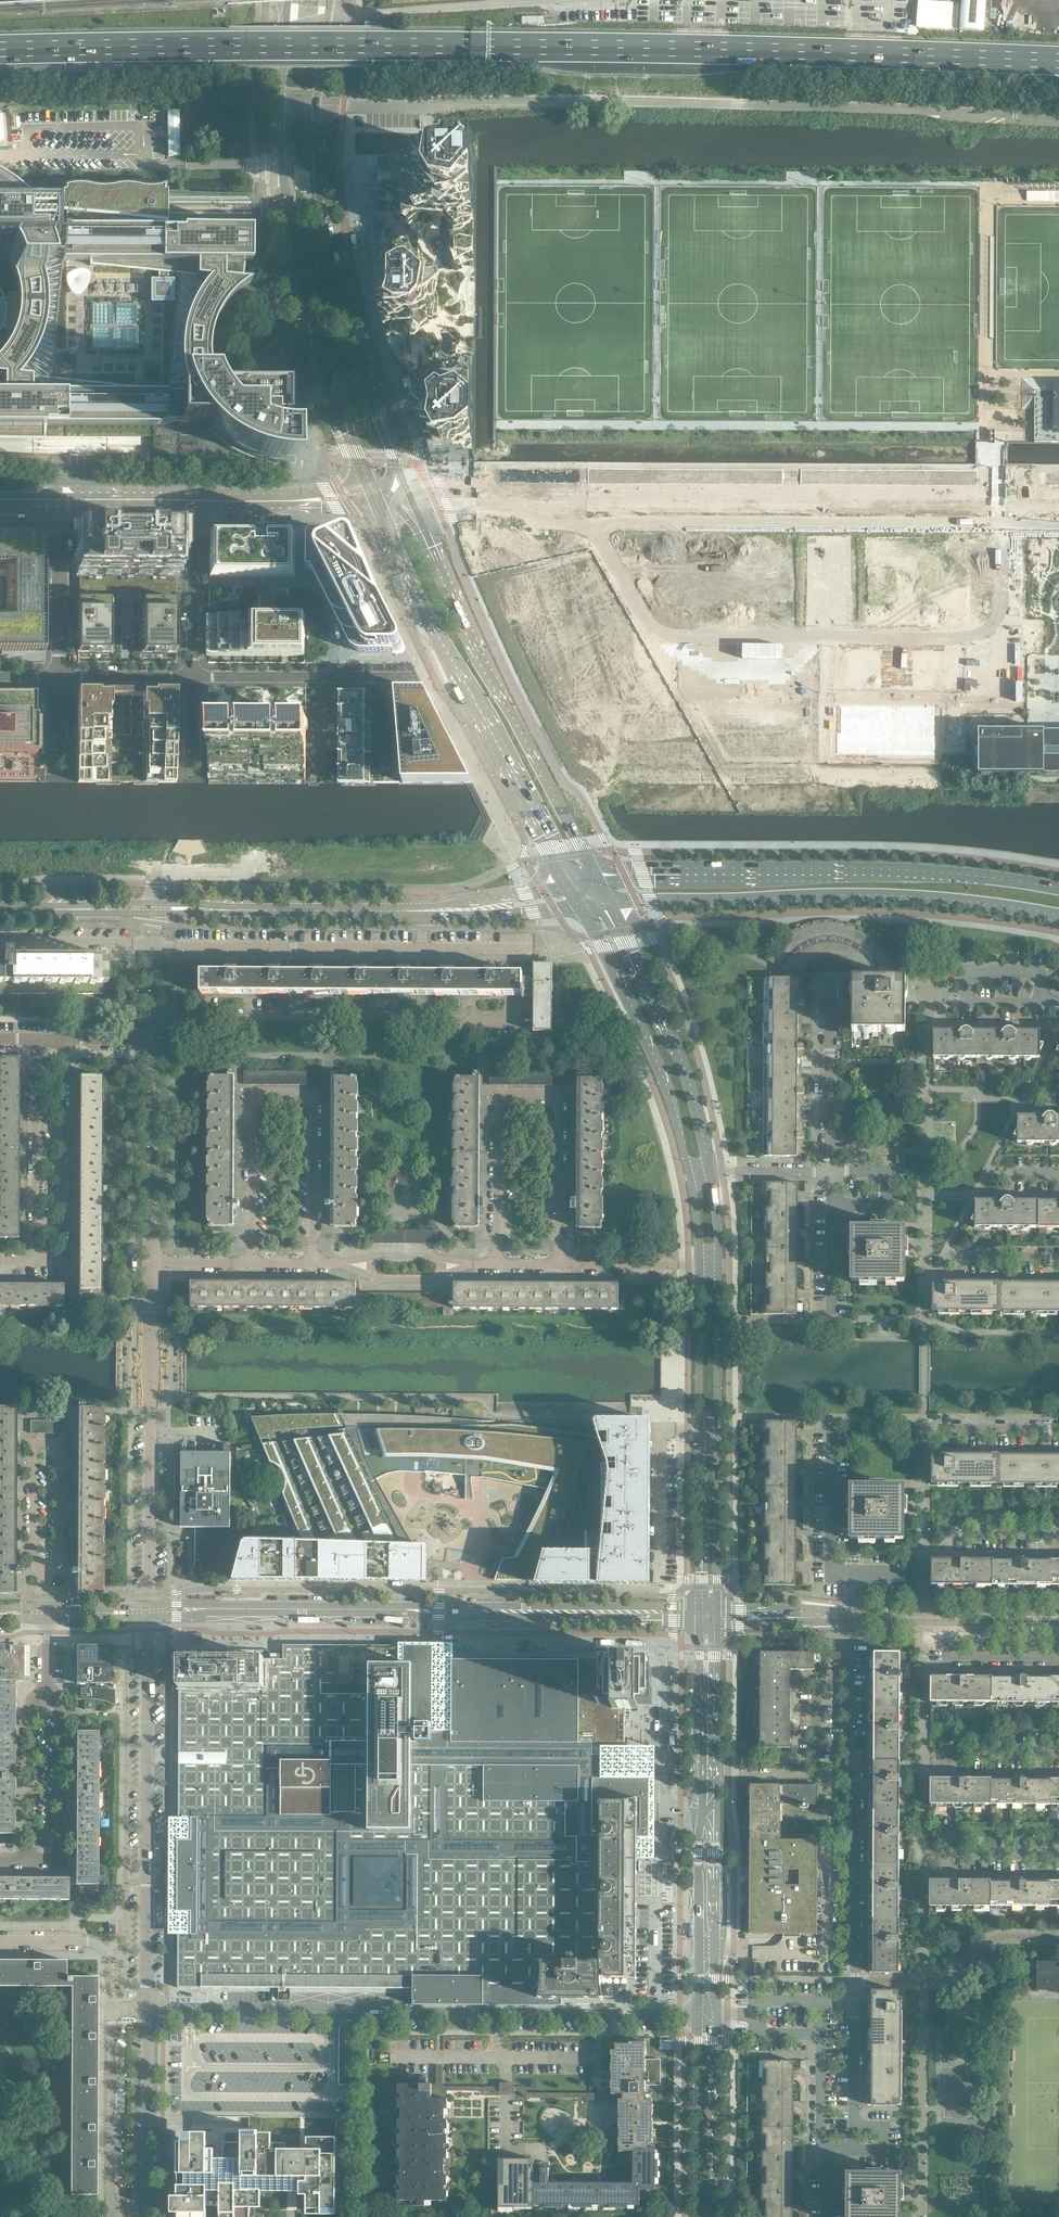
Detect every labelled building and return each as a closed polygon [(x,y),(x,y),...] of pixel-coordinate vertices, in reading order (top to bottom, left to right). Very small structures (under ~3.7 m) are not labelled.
[(169,156),(181,155),(180,109),(168,109),(169,156)] [(0,112),(0,146),(9,145),(7,111),(0,112)] [(477,159),(379,164),(380,179),(372,179),(371,272),(371,287),(377,303),(379,313),(388,339),(393,355),(397,367),(432,462),(472,462),(475,462),(475,450),(476,409),(485,409),(476,205),(476,197),(477,183),(477,159)] [(228,395),(225,389),(223,388),(221,381),(218,373),(217,364),(217,356),(218,347),(219,339),(222,331),(225,323),(229,316),(234,309),(239,302),(245,297),(252,292),(259,287),(250,286),(252,264),(260,264),(260,230),(172,230),(172,210),(172,197),(189,197),(189,194),(68,194),(64,229),(31,229),(29,230),(24,224),(18,220),(11,215),(4,211),(0,209),(0,263),(10,263),(13,270),(17,278),(19,278),(21,286),(23,295),(10,295),(10,300),(11,300),(11,307),(10,307),(9,307),(8,307),(7,307),(6,307),(5,308),(5,309),(5,310),(6,311),(7,312),(8,312),(9,312),(10,311),(11,311),(11,315),(10,315),(9,315),(8,314),(7,314),(6,315),(5,316),(5,317),(5,318),(6,318),(6,319),(7,319),(7,320),(8,320),(9,319),(10,319),(11,319),(11,328),(10,328),(10,353),(6,358),(0,364),(0,365),(0,443),(46,443),(47,431),(167,431),(171,431),(171,429),(185,429),(185,431),(200,431),(200,428),(201,427),(202,427),(202,426),(202,425),(202,424),(201,424),(200,424),(200,421),(206,421),(207,424),(212,431),(218,437),(224,443),(230,449),(236,454),(244,458),(251,462),(259,466),(267,469),(275,471),(283,473),(291,475),(300,475),(308,475),(308,444),(297,443),(289,442),(281,440),(273,438),(273,431),(273,423),(282,422),(282,431),(295,431),(295,398),(229,398),(228,395)] [(0,287),(0,335),(2,333),(5,328),(10,328),(11,328),(11,300),(10,300),(6,300),(4,294),(1,288),(0,287)] [(1035,435),(1058,435),(1058,393),(1036,392),(1035,435)] [(298,533),(211,531),(210,574),(297,575),(298,533)] [(0,535),(0,651),(44,651),(44,535),(0,535)] [(80,592),(80,599),(109,600),(109,592),(145,592),(145,600),(144,600),(143,653),(145,652),(153,653),(153,652),(159,652),(159,653),(160,653),(160,652),(167,652),(167,653),(168,653),(168,652),(174,652),(174,653),(176,653),(176,648),(176,647),(176,645),(176,644),(176,642),(176,640),(176,639),(176,637),(176,636),(176,635),(176,634),(176,632),(176,631),(176,630),(176,629),(176,627),(176,626),(176,624),(176,619),(176,618),(176,617),(176,615),(176,612),(176,611),(176,608),(176,607),(176,606),(176,605),(176,603),(176,602),(176,600),(176,599),(176,597),(176,596),(176,595),(176,594),(176,592),(176,591),(176,590),(176,589),(176,586),(176,584),(176,579),(176,576),(176,574),(176,573),(176,568),(176,566),(176,560),(176,558),(176,553),(176,552),(176,551),(176,550),(176,545),(176,544),(176,543),(176,537),(176,535),(175,535),(174,535),(169,535),(168,535),(166,535),(161,535),(160,535),(158,535),(153,535),(152,535),(151,535),(150,535),(145,535),(144,535),(143,535),(142,535),(142,536),(137,536),(137,535),(136,535),(135,535),(134,535),(134,536),(131,536),(123,536),(121,536),(121,535),(120,535),(119,535),(118,535),(113,535),(112,535),(111,535),(110,535),(105,535),(104,535),(103,535),(102,535),(97,535),(96,535),(95,535),(94,535),(89,535),(88,535),(87,535),(86,535),(81,535),(80,535),(78,535),(78,552),(79,552),(79,558),(78,558),(78,560),(79,560),(79,565),(78,566),(78,567),(79,568),(79,573),(78,574),(78,575),(80,575),(80,578),(79,579),(80,579),(80,585),(79,585),(79,586),(80,586),(80,592),(79,592),(80,592)] [(402,647),(402,645),(396,634),(382,604),(380,600),(370,575),(356,540),(355,538),(352,536),(350,535),(347,535),(345,535),(343,536),(341,535),(338,535),(314,535),(312,536),(310,538),(309,541),(309,570),(313,571),(335,613),(343,629),(350,644),(351,645),(352,646),(352,647),(353,647),(353,648),(354,649),(355,650),(356,650),(357,651),(358,652),(359,652),(360,652),(361,652),(362,652),(362,653),(372,653),(396,653),(398,652),(399,652),(400,651),(401,650),(402,649),(402,648),(402,647)] [(111,652),(111,600),(109,600),(80,599),(78,599),(78,601),(79,602),(78,607),(79,608),(79,611),(78,611),(78,613),(79,614),(79,616),(78,619),(79,619),(79,624),(78,624),(78,625),(79,626),(79,628),(78,629),(79,634),(78,635),(79,639),(78,640),(78,641),(79,642),(79,644),(78,645),(78,647),(79,648),(79,650),(78,651),(78,652),(80,652),(87,652),(94,652),(95,652),(102,652),(103,652),(104,652),(108,652),(109,652),(111,652)] [(308,615),(211,614),(210,656),(308,657),(308,615)] [(306,687),(209,687),(209,782),(306,783),(306,687)] [(210,691),(78,691),(78,782),(210,783),(210,691)] [(338,706),(338,707),(366,707),(365,707),(365,693),(366,693),(366,692),(339,692),(339,693),(339,706),(338,706)] [(395,692),(397,716),(403,783),(472,783),(425,692),(395,692)] [(0,697),(0,717),(35,717),(42,717),(42,697),(0,697)] [(804,706),(703,705),(731,754),(803,755),(804,706)] [(935,706),(836,706),(836,755),(935,755),(935,706)] [(366,708),(366,707),(338,707),(338,708),(339,708),(339,721),(338,721),(338,722),(371,722),(366,722),(366,721),(365,721),(365,708),(366,708)] [(35,752),(42,752),(42,717),(35,717),(0,717),(0,751),(35,752)] [(371,723),(371,722),(338,722),(338,723),(339,723),(339,736),(338,736),(338,737),(371,737),(371,736),(371,723)] [(978,730),(978,749),(978,755),(978,773),(1027,773),(1058,773),(1058,730),(1041,730),(1028,730),(978,730)] [(371,738),(371,737),(338,737),(338,738),(339,738),(339,751),(338,751),(338,752),(366,752),(371,752),(371,751),(371,738)] [(366,753),(366,752),(338,752),(338,753),(339,753),(339,766),(338,766),(338,767),(366,767),(366,766),(365,766),(365,753),(366,753)] [(371,768),(371,767),(366,767),(338,767),(338,768),(339,768),(339,781),(338,781),(338,782),(338,783),(340,783),(371,783),(371,781),(370,781),(371,768)] [(887,950),(887,949),(886,950),(879,941),(879,940),(879,941),(870,934),(870,933),(869,933),(860,928),(860,927),(859,927),(848,924),(849,923),(848,923),(837,921),(836,921),(825,921),(824,921),(813,923),(812,923),(802,927),(801,927),(791,933),(791,932),(790,933),(782,940),(781,940),(781,941),(774,949),(773,949),(773,950),(768,959),(767,959),(767,960),(781,967),(780,967),(782,970),(786,970),(789,971),(793,965),(802,972),(803,971),(803,972),(803,971),(806,967),(807,967),(807,966),(811,963),(811,964),(812,963),(811,963),(816,961),(817,960),(821,959),(822,959),(822,958),(825,958),(826,958),(835,958),(836,958),(838,958),(838,959),(839,959),(844,960),(844,961),(845,961),(849,963),(849,964),(853,967),(854,967),(857,971),(857,972),(858,972),(860,976),(860,977),(861,977),(861,978),(899,979),(899,978),(899,977),(897,972),(898,972),(897,971),(893,961),(893,960),(887,950)] [(106,961),(97,961),(98,955),(12,954),(12,950),(2,950),(2,954),(0,954),(0,994),(102,995),(102,984),(106,984),(106,961)] [(552,1031),(553,963),(534,963),(534,977),(534,998),(533,1031),(552,1031)] [(534,998),(534,977),(523,977),(523,974),(498,974),(498,971),(497,969),(486,968),(486,971),(486,974),(455,974),(455,971),(454,968),(443,968),(442,971),(442,973),(419,973),(412,973),(412,971),(411,968),(400,968),(399,970),(399,973),(392,973),(368,973),(368,970),(368,968),(357,968),(356,970),(356,973),(325,973),(325,970),(325,968),(314,967),(313,970),(313,973),(282,973),(282,970),(281,967),(270,967),(270,970),(270,972),(239,972),(239,970),(238,967),(227,967),(227,970),(226,972),(202,972),(202,994),(522,995),(522,998),(534,998)] [(804,1013),(805,994),(805,988),(802,988),(802,978),(766,978),(765,1023),(802,1023),(802,1013),(804,1013)] [(905,1032),(905,1004),(906,998),(902,998),(903,989),(906,989),(906,979),(899,979),(861,978),(852,978),(852,1032),(862,1032),(862,1033),(863,1033),(864,1034),(865,1034),(867,1034),(868,1034),(869,1034),(870,1033),(871,1033),(872,1032),(885,1032),(886,1033),(887,1034),(889,1034),(891,1034),(892,1034),(894,1034),(895,1033),(896,1032),(905,1032)] [(804,1057),(804,1038),(804,1033),(802,1033),(802,1023),(765,1023),(765,1067),(802,1067),(802,1057),(804,1057)] [(1040,1053),(1044,1045),(1040,1045),(1040,1031),(1014,1031),(1013,1030),(1011,1029),(1010,1029),(1009,1029),(1008,1029),(1006,1030),(1005,1030),(1005,1031),(1004,1031),(971,1031),(970,1030),(968,1029),(967,1029),(966,1029),(965,1029),(963,1030),(962,1030),(962,1031),(961,1031),(934,1031),(933,1058),(944,1058),(944,1055),(949,1055),(949,1058),(958,1058),(958,1055),(965,1055),(965,1058),(976,1058),(976,1063),(993,1063),(993,1058),(1009,1058),(1009,1055),(1015,1055),(1015,1058),(1024,1058),(1024,1055),(1031,1055),(1031,1058),(1040,1058),(1040,1053)] [(21,1073),(19,1073),(19,1058),(0,1058),(0,1094),(19,1094),(19,1079),(21,1079),(21,1073)] [(804,1102),(804,1083),(804,1077),(802,1077),(802,1067),(765,1067),(765,1112),(801,1112),(801,1102),(804,1102)] [(101,1112),(101,1076),(80,1076),(80,1091),(77,1091),(77,1097),(80,1097),(80,1112),(101,1112)] [(231,1200),(232,1076),(210,1076),(209,1226),(231,1227),(231,1215),(234,1212),(234,1206),(235,1206),(240,1206),(240,1201),(235,1201),(235,1202),(234,1202),(234,1200),(231,1200)] [(357,1227),(357,1134),(357,1077),(335,1077),(335,1200),(332,1200),(332,1202),(331,1202),(326,1202),(326,1206),(331,1206),(332,1206),(332,1213),(334,1215),(334,1227),(339,1227),(357,1227)] [(477,1201),(477,1078),(455,1077),(454,1228),(476,1228),(477,1216),(480,1216),(480,1210),(485,1210),(485,1209),(485,1203),(484,1203),(484,1199),(480,1199),(480,1198),(480,1201),(477,1201)] [(602,1228),(602,1135),(602,1078),(580,1078),(580,1202),(577,1202),(577,1199),(576,1199),(572,1199),(572,1203),(571,1203),(571,1209),(571,1210),(577,1210),(577,1216),(580,1216),(580,1228),(602,1228)] [(21,1109),(19,1109),(19,1094),(0,1094),(0,1130),(19,1130),(19,1115),(21,1115),(21,1109)] [(101,1148),(101,1129),(101,1112),(80,1112),(79,1127),(77,1127),(77,1133),(79,1133),(79,1148),(101,1148)] [(804,1146),(804,1127),(804,1122),(801,1122),(801,1112),(765,1112),(765,1156),(801,1157),(801,1146),(804,1146)] [(1055,1116),(1054,1115),(1052,1114),(1051,1114),(1049,1114),(1048,1114),(1046,1115),(1045,1116),(1017,1116),(1017,1129),(1014,1137),(1017,1137),(1017,1143),(1027,1143),(1027,1140),(1033,1140),(1033,1143),(1041,1143),(1040,1146),(1058,1146),(1058,1143),(1058,1116),(1055,1116)] [(21,1145),(19,1145),(19,1130),(0,1130),(0,1166),(19,1166),(19,1151),(21,1151),(21,1145)] [(101,1184),(101,1148),(79,1148),(79,1163),(77,1163),(77,1169),(79,1169),(79,1184),(101,1184)] [(21,1181),(18,1181),(19,1166),(0,1166),(0,1202),(18,1202),(18,1187),(21,1187),(21,1181)] [(797,1202),(797,1196),(797,1183),(768,1183),(768,1216),(797,1216),(797,1202)] [(101,1220),(101,1201),(101,1184),(79,1184),(79,1199),(77,1199),(77,1205),(79,1205),(79,1220),(101,1220)] [(805,1198),(804,1197),(801,1203),(802,1204),(803,1204),(803,1205),(809,1201),(808,1201),(807,1200),(806,1199),(805,1198)] [(1012,1201),(1012,1200),(1011,1199),(1010,1199),(1009,1198),(1008,1198),(1006,1198),(1005,1199),(1004,1199),(1003,1201),(975,1200),(975,1214),(971,1222),(975,1222),(975,1227),(984,1227),(984,1225),(990,1225),(990,1227),(998,1227),(998,1230),(1015,1230),(1015,1228),(1023,1228),(1023,1225),(1029,1225),(1029,1228),(1047,1228),(1047,1225),(1053,1225),(1053,1228),(1058,1228),(1058,1201),(1012,1201)] [(21,1217),(18,1217),(18,1202),(0,1202),(0,1238),(18,1238),(18,1223),(21,1223),(21,1217)] [(797,1235),(797,1228),(797,1216),(768,1216),(768,1249),(797,1249),(797,1235)] [(100,1256),(101,1220),(79,1220),(79,1235),(77,1235),(77,1241),(79,1241),(79,1256),(100,1256)] [(904,1282),(904,1230),(852,1230),(852,1281),(904,1282)] [(797,1268),(797,1261),(797,1249),(768,1249),(767,1281),(797,1281),(797,1268)] [(100,1292),(100,1273),(100,1256),(79,1256),(79,1271),(77,1271),(76,1277),(79,1277),(79,1292),(100,1292)] [(208,1308),(208,1282),(192,1281),(191,1307),(208,1308)] [(797,1300),(797,1294),(797,1281),(767,1281),(767,1314),(797,1315),(797,1300)] [(954,1285),(954,1282),(932,1281),(932,1311),(1058,1311),(1058,1285),(954,1285)] [(27,1284),(12,1284),(12,1282),(6,1282),(6,1284),(0,1284),(0,1306),(27,1307),(27,1284)] [(63,1307),(64,1285),(48,1284),(48,1282),(42,1282),(42,1284),(27,1284),(27,1307),(63,1307)] [(225,1308),(225,1282),(208,1282),(208,1308),(225,1308)] [(241,1308),(241,1282),(225,1282),(225,1308),(241,1308)] [(257,1308),(258,1282),(241,1282),(241,1308),(257,1308)] [(274,1308),(274,1282),(258,1282),(257,1308),(274,1308)] [(290,1308),(290,1282),(274,1282),(274,1308),(290,1308)] [(307,1308),(307,1282),(290,1282),(290,1308),(307,1308)] [(323,1308),(323,1282),(307,1282),(307,1308),(323,1308)] [(340,1308),(340,1282),(323,1282),(323,1308),(340,1308)] [(360,1298),(360,1293),(360,1282),(340,1282),(340,1308),(356,1308),(356,1298),(360,1298)] [(470,1309),(470,1283),(450,1283),(450,1293),(450,1299),(454,1299),(454,1309),(470,1309)] [(487,1309),(487,1283),(470,1283),(470,1309),(487,1309)] [(503,1309),(503,1283),(487,1283),(487,1309),(503,1309)] [(520,1309),(520,1283),(503,1283),(503,1309),(520,1309)] [(536,1309),(536,1283),(520,1283),(520,1309),(536,1309)] [(553,1309),(553,1283),(536,1283),(536,1309),(553,1309)] [(569,1309),(569,1283),(553,1283),(553,1309),(569,1309)] [(586,1309),(586,1283),(569,1283),(569,1309),(586,1309)] [(602,1309),(602,1283),(586,1283),(586,1309),(602,1309)] [(619,1310),(619,1283),(602,1283),(602,1309),(619,1310)] [(366,1307),(366,1293),(360,1293),(360,1298),(356,1298),(356,1308),(356,1315),(367,1315),(367,1307),(366,1307)] [(454,1309),(454,1299),(450,1299),(450,1293),(444,1293),(444,1307),(443,1307),(443,1315),(454,1315),(454,1309)] [(808,1299),(807,1298),(806,1297),(805,1296),(804,1295),(803,1295),(800,1301),(801,1301),(802,1302),(803,1303),(808,1299)] [(14,1415),(14,1411),(14,1407),(0,1407),(0,1594),(13,1594),(13,1579),(13,1575),(13,1574),(16,1574),(16,1573),(21,1573),(21,1568),(16,1568),(16,1567),(13,1567),(14,1415)] [(102,1594),(102,1500),(103,1409),(103,1407),(81,1407),(81,1409),(80,1508),(80,1556),(80,1565),(80,1568),(77,1568),(77,1569),(76,1569),(72,1569),(72,1573),(76,1573),(77,1573),(77,1582),(80,1582),(80,1594),(102,1594)] [(345,1427),(340,1414),(324,1414),(316,1415),(321,1428),(345,1427)] [(503,1559),(495,1580),(537,1580),(535,1584),(650,1585),(651,1421),(599,1420),(598,1421),(597,1421),(596,1422),(596,1423),(595,1423),(595,1424),(595,1425),(597,1430),(598,1434),(599,1437),(595,1436),(589,1435),(578,1433),(561,1431),(539,1428),(523,1425),(512,1424),(478,1426),(478,1421),(471,1420),(465,1419),(456,1419),(445,1418),(425,1417),(405,1416),(379,1415),(359,1414),(340,1414),(345,1427),(347,1430),(348,1432),(348,1433),(351,1439),(352,1439),(353,1441),(352,1441),(354,1444),(355,1448),(356,1447),(357,1450),(356,1450),(361,1460),(362,1463),(363,1463),(364,1465),(363,1465),(368,1475),(369,1478),(370,1478),(371,1481),(370,1481),(371,1482),(376,1478),(388,1473),(400,1471),(429,1473),(429,1472),(466,1476),(469,1476),(480,1478),(499,1481),(550,1491),(541,1510),(532,1527),(521,1548),(522,1548),(517,1557),(503,1559)] [(298,1430),(292,1415),(281,1416),(268,1416),(274,1432),(298,1430)] [(321,1428),(316,1415),(306,1415),(292,1415),(298,1430),(317,1428),(321,1428)] [(274,1432),(268,1416),(260,1417),(259,1417),(252,1418),(256,1427),(261,1440),(277,1438),(276,1437),(274,1432)] [(796,1440),(796,1434),(796,1421),(767,1421),(767,1454),(796,1454),(796,1440)] [(352,1441),(351,1439),(348,1433),(329,1436),(318,1437),(317,1437),(323,1450),(324,1450),(324,1449),(334,1445),(337,1452),(354,1444),(352,1441)] [(318,1449),(314,1441),(313,1438),(314,1438),(313,1437),(282,1442),(288,1454),(299,1449),(302,1456),(318,1449)] [(290,1473),(278,1443),(279,1443),(278,1442),(265,1444),(263,1444),(266,1450),(265,1450),(271,1463),(270,1464),(272,1464),(273,1464),(274,1465),(276,1466),(277,1466),(279,1468),(280,1469),(281,1469),(282,1471),(283,1473),(284,1474),(284,1475),(290,1473)] [(356,1450),(355,1448),(354,1444),(337,1452),(326,1457),(330,1465),(331,1465),(330,1464),(341,1460),(344,1467),(361,1460),(356,1450)] [(231,1528),(231,1452),(229,1452),(230,1452),(230,1445),(225,1445),(225,1452),(225,1453),(217,1453),(217,1452),(196,1452),(197,1445),(195,1445),(190,1445),(190,1452),(190,1459),(186,1459),(186,1454),(182,1454),(175,1454),(175,1499),(182,1499),(182,1508),(178,1508),(176,1508),(175,1509),(174,1509),(173,1510),(172,1511),(172,1512),(171,1512),(171,1513),(171,1514),(171,1515),(171,1516),(171,1517),(171,1518),(171,1519),(172,1520),(172,1521),(173,1521),(174,1522),(175,1523),(177,1523),(178,1523),(181,1523),(181,1527),(195,1527),(195,1559),(197,1560),(199,1560),(203,1561),(206,1562),(210,1562),(214,1562),(217,1561),(221,1560),(224,1559),(224,1528),(231,1528)] [(318,1449),(302,1456),(291,1461),(294,1469),(295,1469),(305,1464),(308,1472),(325,1465),(318,1449)] [(796,1473),(796,1466),(796,1454),(767,1454),(767,1487),(796,1487),(796,1473)] [(953,1457),(953,1454),(932,1454),(931,1483),(1058,1484),(1058,1458),(953,1457)] [(363,1465),(362,1463),(361,1460),(344,1467),(333,1472),(337,1480),(338,1480),(348,1475),(351,1482),(368,1475),(363,1465)] [(331,1480),(325,1465),(308,1472),(297,1477),(301,1485),(302,1485),(302,1484),(312,1480),(315,1487),(331,1480)] [(304,1506),(290,1473),(284,1475),(285,1477),(285,1479),(285,1480),(285,1482),(285,1483),(285,1484),(285,1486),(285,1488),(284,1489),(284,1491),(283,1492),(282,1494),(281,1495),(279,1498),(277,1499),(276,1500),(282,1515),(290,1512),(304,1506)] [(375,1490),(371,1482),(370,1481),(369,1478),(368,1475),(351,1482),(340,1487),(344,1496),(345,1495),(355,1490),(358,1498),(375,1490)] [(256,1486),(253,1479),(245,1483),(248,1489),(256,1486)] [(331,1480),(315,1487),(304,1492),(308,1501),(309,1500),(308,1500),(319,1496),(322,1503),(338,1496),(331,1480)] [(70,1513),(78,1514),(79,1486),(70,1486),(70,1513)] [(796,1506),(796,1499),(796,1487),(767,1487),(766,1519),(796,1520),(796,1506)] [(903,1515),(903,1487),(851,1487),(851,1539),(903,1539),(903,1515)] [(382,1506),(375,1490),(358,1498),(347,1503),(351,1511),(352,1511),(362,1506),(365,1513),(382,1506)] [(345,1511),(338,1496),(322,1503),(311,1508),(315,1516),(325,1511),(329,1518),(345,1511)] [(319,1542),(304,1506),(290,1512),(303,1542),(319,1542)] [(397,1539),(382,1506),(365,1513),(354,1518),(358,1527),(359,1526),(369,1521),(372,1528),(361,1534),(366,1543),(396,1539),(397,1539)] [(358,1541),(350,1522),(345,1511),(329,1518),(318,1523),(321,1532),(322,1532),(322,1531),(332,1527),(335,1534),(324,1539),(326,1542),(354,1543),(357,1542),(358,1541)] [(796,1538),(796,1532),(796,1520),(766,1519),(766,1552),(795,1552),(796,1538)] [(803,1534),(802,1533),(799,1539),(800,1539),(801,1540),(802,1541),(807,1537),(806,1536),(805,1535),(803,1534)] [(427,1581),(427,1545),(354,1543),(326,1542),(319,1542),(303,1542),(250,1540),(248,1541),(247,1541),(246,1542),(245,1543),(245,1544),(244,1545),(244,1546),(241,1553),(238,1565),(234,1580),(343,1581),(427,1581)] [(795,1571),(795,1564),(795,1552),(766,1552),(766,1585),(795,1585),(795,1571)] [(991,1585),(991,1559),(964,1559),(964,1558),(964,1557),(956,1557),(956,1558),(956,1559),(931,1559),(931,1585),(991,1585)] [(1050,1585),(1050,1559),(1024,1559),(1024,1558),(1025,1558),(1025,1557),(1016,1557),(1016,1558),(1017,1558),(1017,1559),(991,1559),(991,1585),(1050,1585)] [(1050,1559),(1050,1585),(1058,1585),(1058,1559),(1050,1559)] [(24,1645),(0,1645),(0,1681),(15,1681),(24,1681),(24,1645)] [(109,1683),(109,1645),(86,1645),(86,1648),(77,1648),(77,1650),(76,1650),(76,1683),(83,1683),(109,1683)] [(598,1823),(598,1803),(645,1803),(649,1803),(649,1802),(650,1777),(602,1777),(602,1772),(603,1771),(604,1771),(605,1770),(606,1769),(607,1767),(607,1766),(607,1764),(606,1763),(605,1762),(604,1761),(602,1761),(602,1755),(625,1755),(626,1709),(626,1707),(626,1703),(625,1703),(625,1702),(624,1702),(621,1701),(618,1700),(615,1698),(613,1695),(611,1693),(610,1689),(610,1686),(610,1668),(613,1668),(613,1661),(613,1660),(619,1661),(619,1657),(449,1657),(449,1685),(449,1688),(449,1692),(449,1707),(449,1719),(449,1730),(446,1730),(446,1729),(445,1727),(444,1726),(443,1725),(442,1725),(440,1725),(439,1725),(438,1726),(437,1727),(436,1728),(436,1730),(435,1730),(433,1730),(433,1715),(433,1707),(433,1665),(433,1645),(410,1645),(399,1645),(369,1645),(334,1645),(310,1645),(283,1645),(283,1659),(264,1659),(264,1658),(202,1658),(202,1655),(195,1655),(195,1658),(180,1658),(180,1687),(179,1686),(179,1687),(180,1687),(180,1693),(179,1693),(179,1694),(180,1694),(180,1705),(179,1705),(179,1706),(180,1706),(180,1717),(179,1717),(179,1718),(180,1718),(180,1729),(179,1729),(180,1729),(180,1740),(179,1740),(179,1741),(180,1741),(180,1752),(179,1752),(179,1753),(180,1753),(180,1763),(180,1764),(179,1764),(180,1764),(179,1775),(179,1776),(179,1787),(179,1788),(179,1799),(179,1800),(179,1810),(179,1811),(179,1822),(179,1824),(180,1824),(192,1824),(192,1825),(192,1827),(191,1827),(190,1827),(188,1828),(187,1828),(187,1830),(186,1831),(186,1833),(187,1834),(187,1835),(188,1836),(190,1837),(191,1837),(191,1839),(191,1840),(178,1840),(177,1859),(177,1888),(177,1911),(191,1911),(191,1912),(191,1914),(190,1914),(189,1914),(188,1914),(188,1915),(187,1915),(187,1916),(186,1916),(186,1917),(186,1918),(186,1919),(186,1920),(186,1921),(187,1922),(187,1923),(188,1923),(188,1924),(189,1924),(190,1924),(191,1924),(191,1926),(191,1927),(180,1927),(178,1927),(178,1928),(179,1928),(179,1939),(178,1939),(178,1940),(179,1940),(178,1951),(178,1952),(178,1962),(178,1963),(178,1974),(178,1975),(178,1986),(177,1986),(177,1988),(180,1988),(180,1987),(181,1987),(190,1987),(190,1988),(191,1988),(191,1987),(202,1987),(202,1988),(203,1988),(203,1987),(214,1987),(214,1988),(215,1988),(215,1987),(226,1987),(226,1988),(226,1987),(237,1987),(237,1988),(238,1988),(238,1987),(249,1988),(250,1988),(261,1988),(407,1989),(413,1989),(414,1989),(414,1992),(414,2004),(413,2004),(413,2005),(460,2005),(484,2005),(562,2005),(562,1998),(576,1998),(588,1998),(603,1998),(603,1997),(601,1985),(601,1978),(624,1978),(637,1980),(637,1976),(637,1966),(637,1965),(637,1954),(637,1953),(637,1943),(637,1941),(637,1931),(637,1930),(637,1896),(637,1894),(637,1884),(637,1883),(637,1873),(637,1871),(637,1864),(637,1861),(637,1859),(627,1858),(627,1860),(625,1860),(625,1859),(623,1859),(602,1859),(601,1859),(601,1854),(602,1854),(603,1853),(604,1852),(605,1851),(606,1850),(607,1849),(606,1847),(606,1846),(605,1845),(604,1844),(603,1843),(601,1843),(601,1837),(649,1838),(649,1825),(649,1824),(598,1824),(598,1823)] [(790,1695),(791,1669),(815,1670),(815,1663),(817,1663),(817,1652),(761,1652),(761,1653),(763,1653),(763,1662),(761,1662),(761,1669),(761,1674),(761,1678),(761,1686),(763,1686),(763,1695),(790,1695)] [(899,1833),(900,1787),(901,1787),(902,1787),(902,1779),(901,1779),(900,1779),(900,1736),(901,1736),(902,1736),(902,1727),(901,1727),(901,1728),(900,1728),(900,1682),(901,1682),(901,1683),(902,1683),(902,1674),(901,1674),(901,1675),(900,1675),(900,1652),(874,1652),(874,1674),(872,1674),(872,1691),(874,1691),(874,1728),(871,1728),(871,1745),(874,1745),(874,1779),(871,1779),(871,1796),(874,1796),(873,1833),(871,1833),(871,1849),(873,1849),(873,1886),(871,1886),(870,1903),(873,1903),(873,1940),(870,1940),(870,1957),(873,1957),(873,1972),(899,1972),(899,1948),(900,1948),(901,1948),(901,1939),(900,1939),(900,1940),(899,1940),(899,1894),(900,1894),(900,1895),(901,1895),(901,1886),(900,1886),(900,1887),(899,1887),(899,1840),(901,1840),(901,1841),(902,1841),(902,1832),(901,1832),(901,1833),(899,1833)] [(652,1688),(652,1670),(649,1670),(649,1664),(649,1661),(638,1661),(638,1658),(632,1658),(619,1658),(613,1657),(613,1660),(601,1660),(601,1669),(598,1669),(598,1688),(601,1688),(601,1697),(607,1697),(607,1703),(613,1703),(613,1706),(613,1709),(619,1709),(632,1709),(638,1709),(638,1706),(638,1703),(643,1703),(643,1697),(649,1697),(649,1688),(652,1688)] [(991,1702),(991,1676),(963,1676),(963,1675),(964,1675),(964,1674),(955,1674),(955,1675),(956,1675),(956,1676),(954,1676),(931,1676),(931,1702),(991,1702)] [(1052,1703),(1052,1677),(1023,1676),(1023,1675),(1024,1675),(1024,1674),(1015,1674),(1015,1675),(1016,1675),(1016,1676),(991,1676),(991,1702),(1052,1703)] [(15,1681),(0,1681),(0,1834),(14,1834),(15,1681)] [(115,1704),(115,1690),(76,1685),(76,1700),(78,1700),(81,1699),(84,1699),(87,1699),(91,1699),(93,1699),(96,1699),(99,1700),(102,1700),(106,1702),(108,1703),(111,1704),(115,1705),(115,1704)] [(790,1720),(790,1695),(763,1695),(763,1703),(761,1703),(761,1711),(762,1711),(762,1720),(790,1720)] [(95,1709),(95,1700),(84,1700),(84,1709),(95,1709)] [(790,1748),(790,1720),(762,1720),(762,1729),(760,1729),(760,1737),(763,1737),(762,1746),(760,1746),(760,1747),(790,1748)] [(98,1884),(98,1789),(98,1731),(76,1731),(76,1884),(98,1884)] [(991,1804),(991,1778),(962,1778),(963,1777),(963,1776),(954,1776),(954,1777),(955,1777),(955,1778),(930,1778),(930,1804),(991,1804)] [(1051,1805),(1051,1779),(1023,1778),(1023,1777),(1024,1777),(1024,1776),(1015,1776),(1015,1777),(1016,1777),(1016,1778),(991,1778),(991,1804),(1051,1805)] [(746,1896),(746,1905),(750,1905),(750,1933),(817,1934),(817,1841),(817,1840),(781,1840),(781,1804),(800,1804),(800,1808),(808,1808),(808,1804),(817,1804),(818,1785),(782,1784),(782,1786),(781,1786),(781,1784),(750,1784),(750,1896),(746,1896)] [(68,1878),(0,1878),(0,1899),(68,1900),(68,1878)] [(990,1906),(990,1880),(962,1880),(962,1879),(963,1879),(963,1878),(954,1878),(954,1879),(955,1879),(955,1880),(930,1880),(929,1906),(990,1906)] [(1051,1907),(1051,1881),(1022,1880),(1022,1879),(1023,1879),(1023,1878),(1014,1878),(1014,1879),(1015,1879),(1015,1880),(990,1880),(990,1906),(1051,1907)] [(1051,1881),(1051,1907),(1058,1907),(1058,1881),(1051,1881)] [(97,2081),(97,1977),(66,1977),(66,1960),(0,1960),(0,1986),(71,1986),(70,2195),(96,2195),(97,2081)] [(1057,1967),(1057,1961),(1037,1961),(1037,1990),(1057,1990),(1057,1987),(1058,1987),(1058,1967),(1057,1967)] [(898,2098),(898,2039),(899,2012),(902,2012),(902,2011),(901,2011),(902,2001),(902,2000),(899,2000),(899,1990),(873,1990),(872,2105),(898,2105),(898,2104),(901,2104),(901,2099),(901,2098),(898,2098)] [(660,2041),(660,2049),(670,2049),(671,2041),(660,2041)] [(448,2097),(448,2090),(500,2091),(500,2095),(507,2095),(514,2095),(514,2091),(519,2091),(526,2098),(576,2098),(587,2098),(587,2100),(619,2100),(619,2151),(633,2151),(633,2163),(632,2182),(599,2182),(549,2182),(549,2167),(548,2167),(548,2168),(534,2168),(534,2159),(503,2159),(503,2184),(499,2184),(499,2207),(593,2208),(593,2205),(610,2205),(610,2208),(628,2208),(628,2205),(640,2205),(640,2190),(655,2190),(655,2178),(658,2178),(658,2160),(655,2160),(655,2148),(649,2148),(649,2143),(653,2143),(653,2138),(652,2138),(652,2130),(653,2130),(653,2121),(652,2121),(652,2113),(653,2113),(653,2104),(652,2104),(652,2099),(646,2099),(646,2093),(645,2093),(645,2085),(661,2085),(661,2059),(645,2059),(645,2047),(644,2047),(645,2042),(629,2042),(629,2044),(615,2044),(615,2050),(611,2050),(612,2093),(597,2093),(528,2093),(522,2087),(514,2087),(514,2083),(507,2083),(500,2083),(500,2087),(446,2086),(443,2083),(443,2066),(436,2066),(436,2084),(427,2084),(427,2078),(420,2078),(420,2084),(398,2084),(398,2108),(401,2108),(401,2113),(401,2119),(398,2119),(398,2129),(401,2129),(401,2134),(398,2134),(398,2144),(401,2144),(401,2149),(398,2149),(398,2159),(401,2159),(401,2176),(398,2176),(398,2186),(401,2186),(401,2190),(398,2190),(398,2200),(418,2200),(418,2206),(425,2206),(425,2200),(447,2200),(447,2191),(444,2191),(444,2186),(447,2186),(447,2176),(444,2176),(444,2159),(447,2159),(447,2149),(444,2149),(444,2144),(447,2144),(447,2134),(444,2134),(444,2129),(447,2129),(447,2119),(445,2119),(444,2109),(447,2109),(448,2097)] [(793,2080),(793,2073),(793,2061),(764,2060),(764,2094),(793,2094),(793,2080)] [(807,2102),(807,2086),(807,2084),(807,2083),(806,2082),(806,2081),(805,2080),(804,2078),(804,2077),(803,2077),(802,2076),(801,2075),(799,2074),(798,2074),(796,2074),(795,2073),(793,2073),(793,2080),(795,2080),(796,2080),(797,2081),(798,2081),(798,2082),(799,2083),(800,2084),(800,2085),(801,2086),(801,2102),(807,2102)] [(793,2113),(793,2106),(793,2094),(764,2094),(763,2126),(793,2126),(793,2113)] [(807,2134),(807,2118),(807,2117),(807,2116),(806,2114),(806,2113),(805,2112),(804,2111),(803,2110),(802,2109),(801,2108),(800,2107),(798,2107),(797,2106),(795,2106),(793,2106),(793,2113),(795,2113),(796,2113),(797,2113),(797,2114),(798,2114),(799,2115),(800,2116),(800,2117),(800,2118),(800,2134),(807,2134)] [(336,2149),(337,2117),(249,2116),(249,2128),(211,2128),(211,2132),(192,2131),(192,2132),(177,2132),(177,2196),(171,2196),(171,2213),(177,2213),(177,2215),(177,2216),(264,2216),(264,2210),(288,2210),(320,2210),(320,2215),(336,2215),(336,2210),(336,2149)] [(793,2145),(793,2139),(793,2126),(763,2126),(763,2159),(793,2159),(793,2145)] [(807,2167),(807,2151),(807,2150),(806,2149),(806,2148),(806,2146),(805,2145),(804,2144),(803,2143),(803,2142),(802,2141),(800,2141),(799,2140),(798,2140),(796,2139),(795,2139),(793,2139),(793,2145),(794,2145),(795,2146),(796,2146),(797,2147),(798,2147),(799,2148),(800,2149),(800,2150),(800,2151),(800,2152),(800,2167),(807,2167)] [(793,2178),(793,2171),(793,2159),(763,2159),(763,2191),(792,2191),(793,2178)] [(807,2200),(807,2185),(807,2183),(806,2182),(806,2180),(805,2179),(805,2178),(804,2177),(803,2176),(802,2175),(801,2174),(800,2173),(799,2173),(798,2172),(797,2172),(795,2171),(794,2171),(793,2171),(793,2178),(794,2178),(795,2178),(796,2179),(797,2179),(798,2180),(799,2181),(799,2182),(800,2183),(800,2184),(800,2199),(807,2200)] [(900,2173),(848,2173),(848,2216),(900,2216),(900,2173)] [(792,2204),(792,2191),(763,2191),(763,2216),(792,2216),(792,2211),(792,2204)] [(794,2204),(792,2204),(792,2211),(795,2211),(796,2211),(798,2212),(798,2213),(799,2213),(799,2214),(800,2215),(800,2216),(806,2216),(806,2215),(806,2214),(806,2213),(805,2211),(805,2210),(804,2209),(803,2208),(801,2206),(800,2206),(799,2205),(797,2204),(795,2204),(794,2204)]
